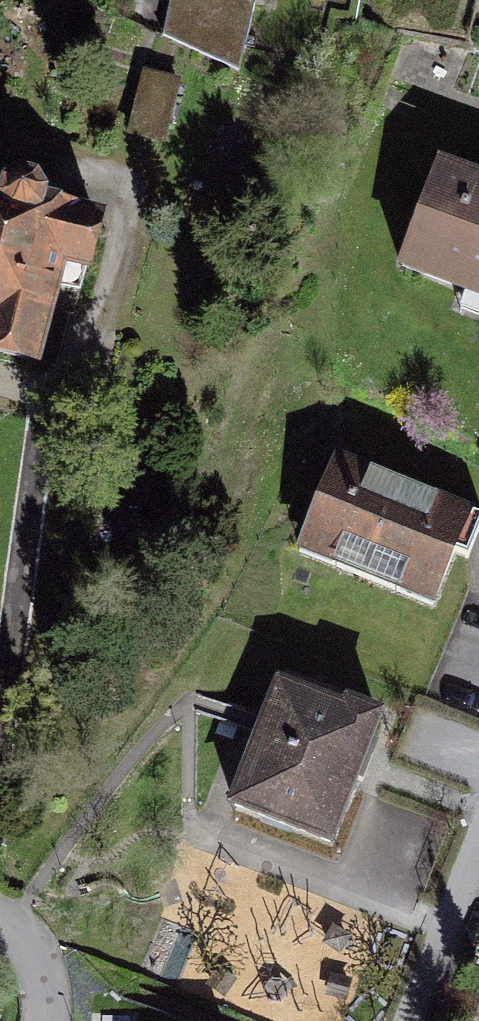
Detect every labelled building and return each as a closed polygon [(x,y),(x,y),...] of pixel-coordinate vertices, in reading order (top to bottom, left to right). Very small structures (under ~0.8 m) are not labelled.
[(246,0),(187,0),(172,49),(245,71),(265,6),(246,0)] [(127,140),(165,148),(182,78),(144,69),(127,140)] [(401,267),(478,294),(478,181),(437,166),(401,267)] [(0,189),(0,357),(54,370),(93,212),(0,189)] [(472,513),(332,457),(293,555),(433,611),(472,513)] [(389,725),(275,677),(225,797),(339,844),(389,725)]
